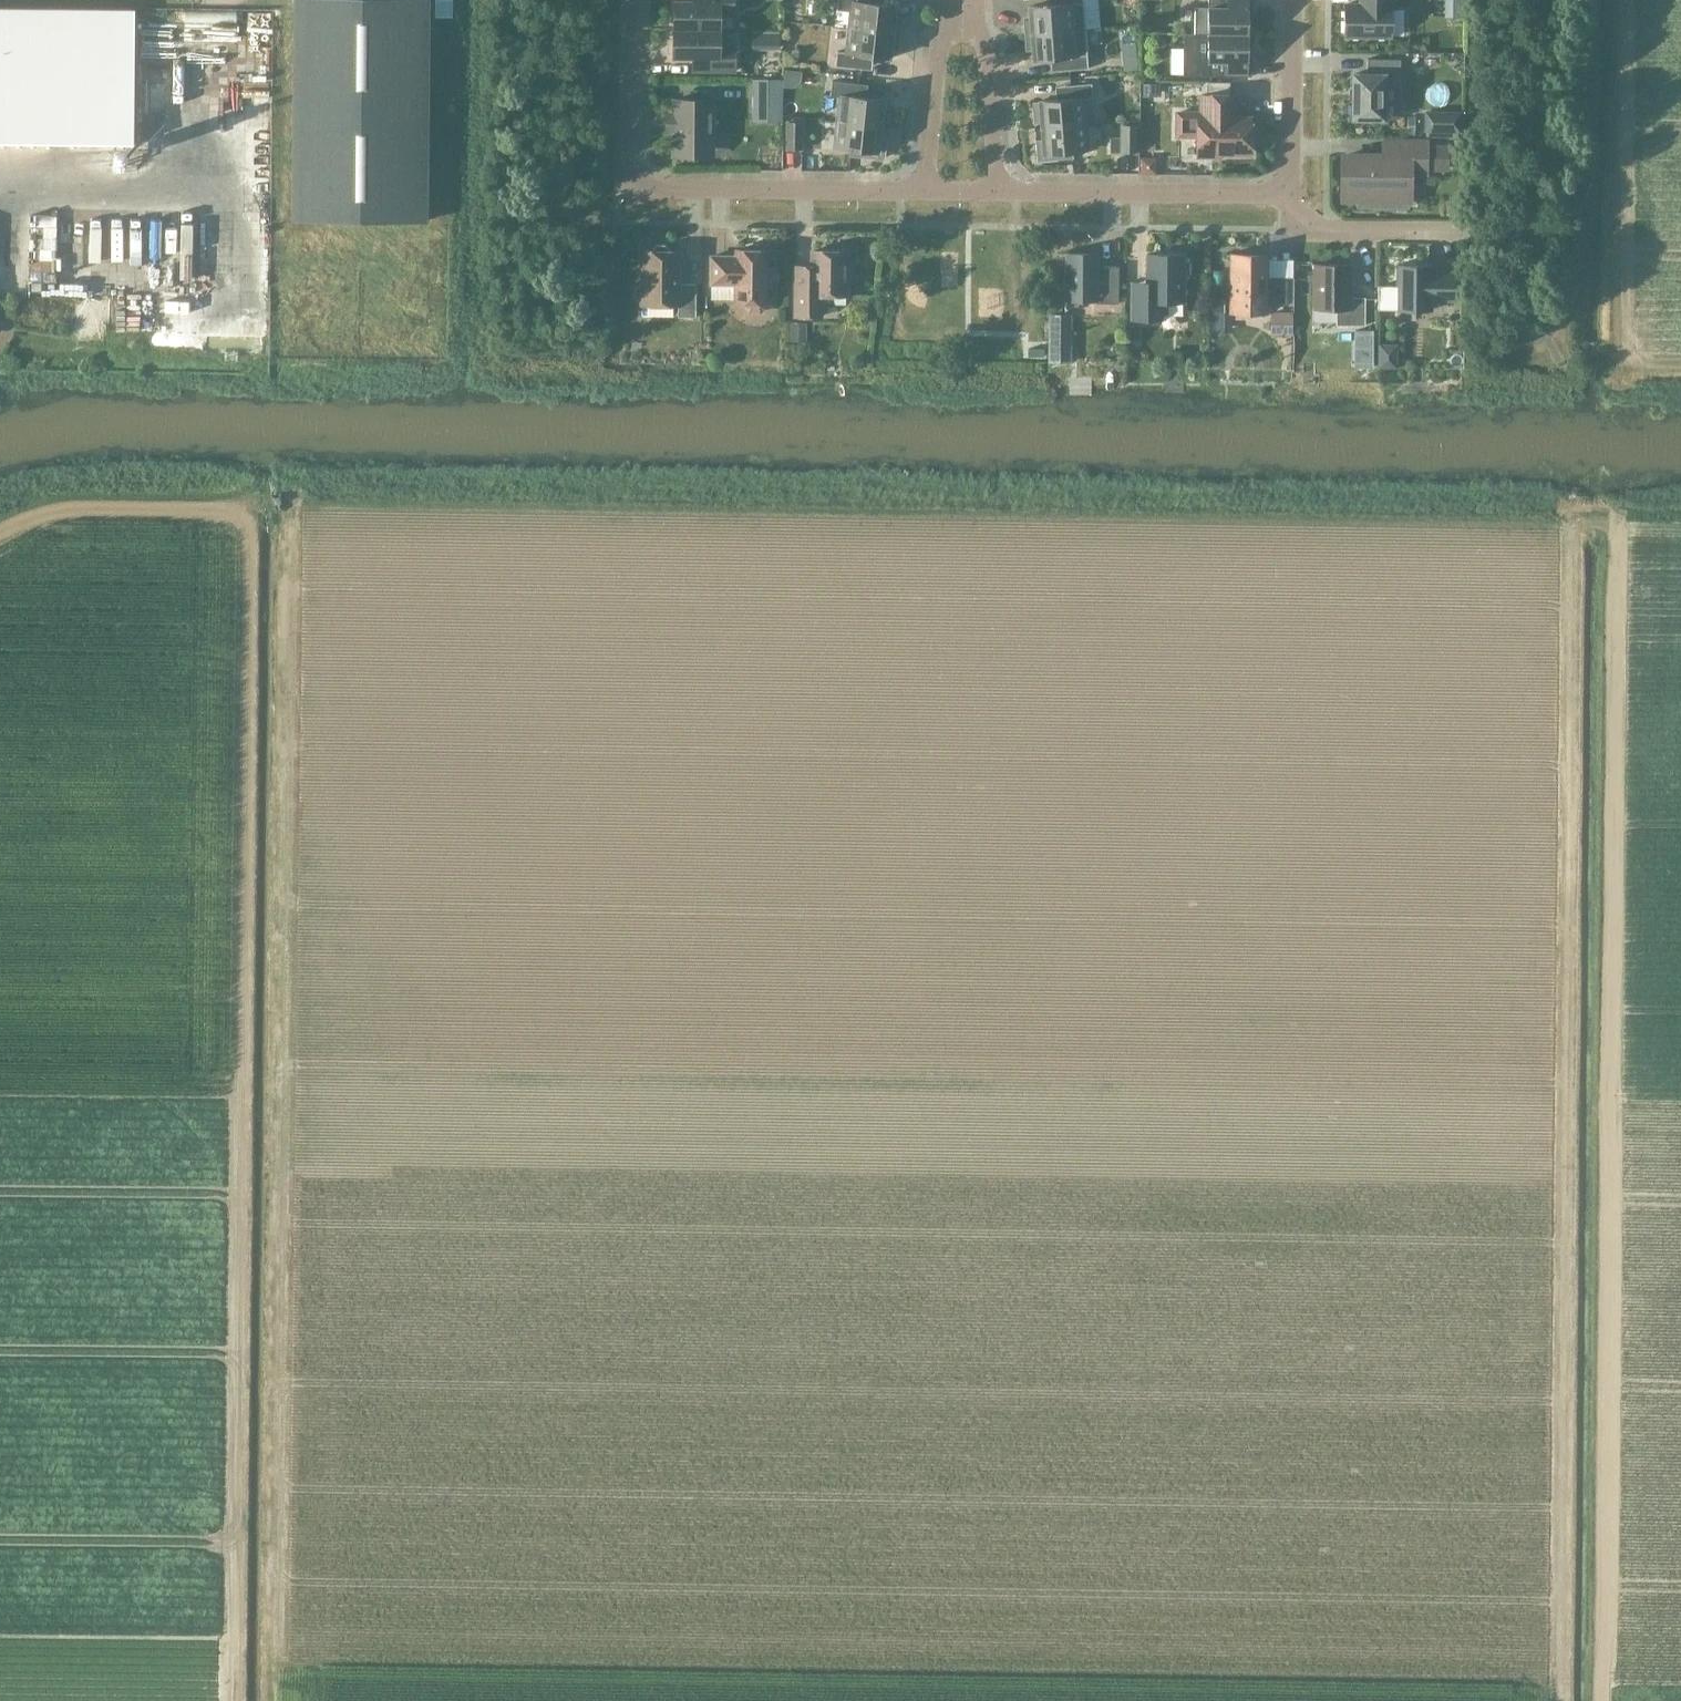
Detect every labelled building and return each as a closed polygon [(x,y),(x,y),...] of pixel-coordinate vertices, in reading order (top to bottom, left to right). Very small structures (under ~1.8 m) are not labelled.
[(428,0),(294,0),(292,219),(426,220),(428,0)] [(719,29),(720,14),(733,14),(733,0),(693,0),(693,1),(673,1),(672,29),(719,29)] [(898,32),(900,17),(894,16),(896,5),(868,2),(869,0),(838,0),(837,10),(850,11),(848,27),(898,32)] [(1084,28),(1082,0),(1055,0),(1056,4),(1028,6),(1029,17),(1024,18),(1025,33),(1084,28)] [(1207,34),(1246,34),(1247,8),(1251,8),(1251,0),(1208,0),(1208,7),(1194,7),(1194,34),(1207,34)] [(1360,4),(1344,4),(1344,36),(1390,36),(1391,4),(1389,4),(1389,0),(1360,0),(1360,4)] [(0,7),(0,141),(133,142),(134,8),(0,7)] [(170,16),(169,51),(211,52),(212,28),(234,28),(234,18),(170,16)] [(896,47),(898,32),(848,27),(846,52),(836,51),(835,66),(861,68),(863,55),(890,58),(891,47),(896,47)] [(1084,28),(1025,33),(1027,49),(1032,48),(1033,59),(1060,57),(1061,70),(1088,68),(1084,28)] [(719,44),(719,29),(672,29),(672,56),(693,56),(692,70),(735,70),(735,44),(719,44)] [(1185,34),(1185,75),(1222,76),(1250,76),(1251,60),(1246,60),(1246,34),(1207,34),(1194,34),(1185,34)] [(239,73),(239,43),(215,43),(215,72),(239,73)] [(1366,74),(1352,74),(1352,118),(1383,118),(1383,87),(1399,87),(1399,59),(1366,58),(1366,74)] [(752,78),(752,120),(782,120),(782,78),(752,78)] [(836,121),(881,126),(882,119),(887,120),(889,102),(883,101),(884,99),(856,96),(858,83),(831,80),(830,95),(839,96),(836,121)] [(1041,127),(1085,123),(1083,98),(1092,98),(1091,83),(1065,85),(1066,98),(1038,101),(1039,103),(1033,103),(1035,121),(1040,121),(1041,127)] [(229,95),(213,100),(217,113),(233,109),(229,95)] [(1250,117),(1236,117),(1236,95),(1200,95),(1200,113),(1177,112),(1176,135),(1197,135),(1197,156),(1219,156),(1219,152),(1250,152),(1250,136),(1253,136),(1254,122),(1250,122),(1250,117)] [(674,147),(711,147),(712,101),(674,100),(674,114),(667,114),(667,130),(674,130),(674,147)] [(1458,113),(1425,112),(1425,130),(1458,130),(1458,113)] [(880,139),(881,126),(836,121),(834,147),(864,150),(863,156),(883,158),(885,139),(880,139)] [(800,148),(800,122),(787,122),(787,148),(800,148)] [(1085,123),(1041,127),(1042,140),(1037,141),(1038,159),(1058,158),(1057,152),(1088,150),(1085,123)] [(1135,152),(1135,125),(1121,125),(1121,151),(1135,152)] [(1409,198),(1409,175),(1428,176),(1428,171),(1448,171),(1449,144),(1428,144),(1428,138),(1381,137),(1381,157),(1343,156),(1342,198),(1409,198)] [(635,288),(635,297),(639,301),(641,301),(641,305),(677,305),(677,316),(695,317),(695,283),(679,283),(679,251),(668,251),(668,248),(665,244),(656,244),(652,248),(652,250),(642,250),(641,285),(639,285),(635,288)] [(765,303),(766,250),(735,250),(735,256),(710,256),(710,283),(735,283),(735,303),(765,303)] [(833,295),(846,295),(846,251),(812,250),(812,273),(794,273),(794,315),(820,315),(820,302),(829,302),(833,299),(833,295)] [(1097,253),(1065,253),(1065,300),(1096,300),(1095,303),(1118,303),(1118,266),(1097,266),(1097,253)] [(1131,291),(1131,319),(1161,319),(1161,302),(1183,302),(1184,277),(1188,274),(1188,262),(1184,259),(1184,254),(1147,254),(1146,291),(1131,291)] [(1231,254),(1231,312),(1265,312),(1266,303),(1286,304),(1286,277),(1266,277),(1266,255),(1231,254)] [(1349,264),(1315,264),(1315,308),(1336,308),(1336,324),(1364,325),(1365,297),(1349,297),(1349,264)] [(1377,285),(1377,309),(1397,309),(1430,309),(1430,299),(1454,299),(1455,271),(1431,271),(1431,265),(1397,265),(1397,286),(1377,285)]
